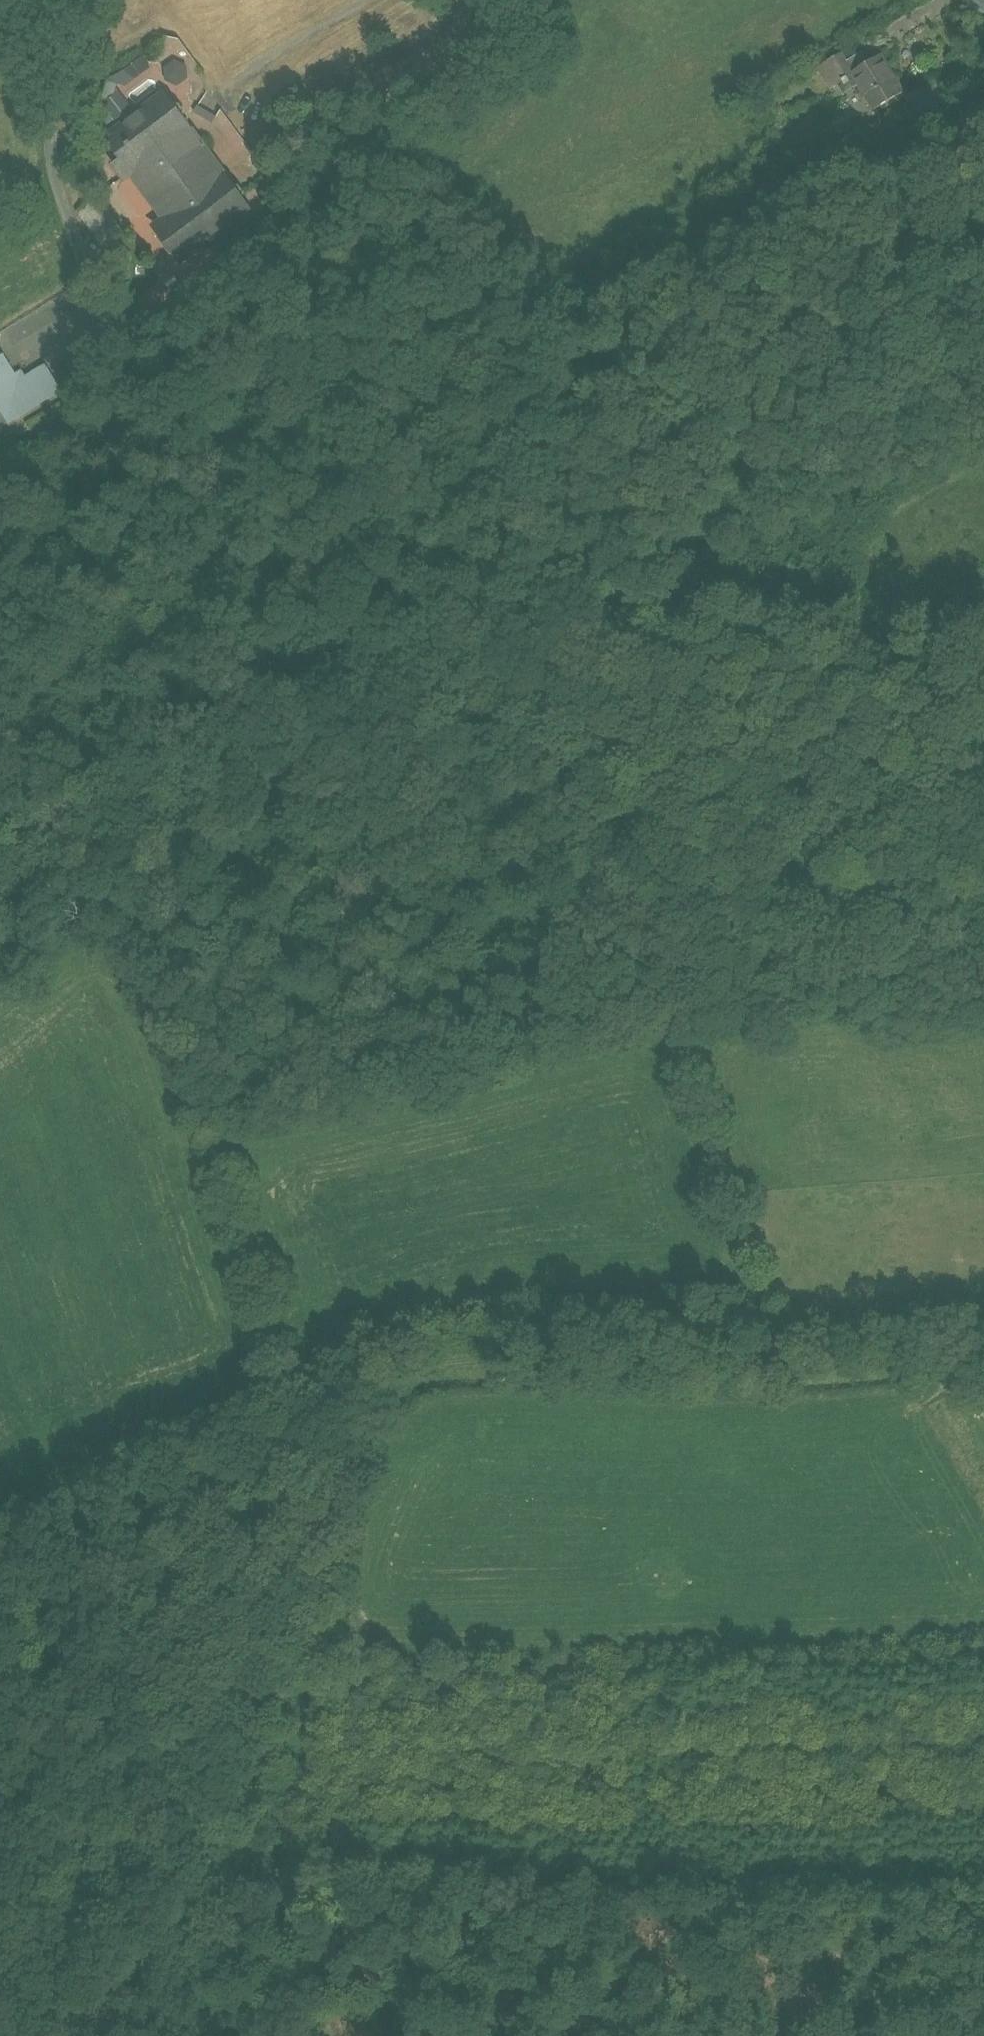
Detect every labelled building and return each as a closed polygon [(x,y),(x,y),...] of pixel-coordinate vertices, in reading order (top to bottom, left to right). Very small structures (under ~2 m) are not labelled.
[(846,63),(867,98),(897,80),(875,43),(860,51),(852,37),(840,44),(836,38),(809,54),(823,77),(846,63)] [(195,62),(171,62),(171,81),(195,81),(195,62)] [(143,213),(173,254),(249,198),(159,77),(83,133),(114,174),(123,167),(152,207),(143,213)] [(79,212),(108,247),(131,229),(115,209),(127,200),(124,196),(130,191),(120,178),(79,212)] [(52,376),(37,352),(14,366),(0,344),(0,409),(52,376)]
